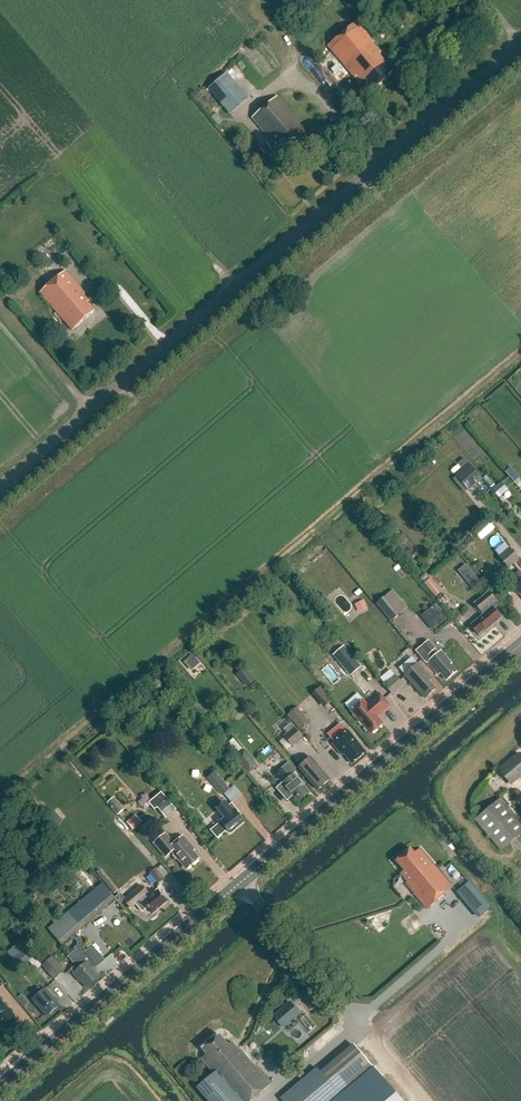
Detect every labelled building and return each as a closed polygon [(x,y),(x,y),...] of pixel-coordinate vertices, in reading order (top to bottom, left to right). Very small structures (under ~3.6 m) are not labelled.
[(372,43),(373,42),(356,22),(328,46),(332,51),(318,62),(337,84),(350,73),(360,84),(365,80),(374,90),(392,75),(383,65),(385,63),(379,55),(381,54),(372,43)] [(227,74),(209,89),(224,107),(242,92),(227,74)] [(313,139),(277,97),(252,118),(275,145),(277,144),(283,151),(287,148),(297,160),(311,148),(307,144),(313,139)] [(216,113),(211,117),(218,125),(222,120),(216,113)] [(262,150),(267,155),(273,149),(268,144),(262,150)] [(263,152),(254,159),(263,170),(272,162),(263,152)] [(83,295),(85,293),(65,271),(40,293),(72,330),(94,311),(87,303),(88,302),(83,295)] [(463,470),(457,476),(469,491),(483,479),(471,464),(465,458),(458,464),(463,470)] [(510,466),(504,470),(512,482),(518,477),(510,466)] [(508,490),(501,482),(493,489),(500,497),(508,490)] [(480,538),(494,528),(491,524),(477,534),(480,538)] [(493,553),(506,569),(518,560),(504,543),(493,553)] [(415,555),(421,560),(426,555),(420,549),(415,555)] [(456,570),(473,588),(481,581),(464,563),(456,570)] [(520,595),(520,573),(519,571),(512,577),(514,578),(510,582),(515,588),(516,589),(515,591),(518,595),(520,594),(520,595)] [(426,583),(437,596),(443,591),(432,578),(426,583)] [(471,626),(478,635),(485,629),(487,630),(501,618),(492,607),(499,602),(489,591),(474,604),(483,615),(471,626)] [(377,603),(392,621),(401,613),(387,596),(377,603)] [(363,599),(353,603),(358,612),(367,608),(363,599)] [(432,630),(447,617),(434,602),(419,615),(432,630)] [(429,640),(416,651),(427,664),(429,663),(438,675),(441,673),(447,680),(456,672),(450,665),(452,663),(441,651),(436,655),(433,652),(437,649),(429,640)] [(334,656),(351,676),(362,667),(345,647),(334,656)] [(189,668),(198,660),(193,655),(184,663),(189,668)] [(432,679),(418,663),(404,675),(425,698),(428,696),(428,697),(436,689),(430,682),(432,679)] [(244,668),(237,674),(248,686),(254,681),(244,668)] [(395,675),(384,685),(393,694),(403,685),(395,675)] [(367,705),(363,700),(350,711),(370,734),(383,724),(377,717),(393,703),(383,691),(367,705)] [(325,707),(333,701),(328,696),(321,702),(325,707)] [(240,706),(235,699),(230,704),(235,710),(240,706)] [(297,704),(288,712),(301,728),(311,720),(297,704)] [(284,734),(293,744),(304,735),(295,724),(284,734)] [(344,753),(352,763),(366,753),(348,730),(332,743),(342,755),(344,753)] [(234,754),(240,748),(232,738),(225,743),(234,754)] [(259,768),(245,751),(236,758),(250,775),(259,768)] [(511,784),(520,776),(520,755),(520,754),(499,771),(511,784)] [(311,757),(299,768),(318,790),(324,785),(330,780),(311,757)] [(283,768),(275,774),(282,782),(276,788),(287,801),(293,795),(295,794),(301,800),(307,794),(301,786),(302,784),(293,774),(290,777),(283,768)] [(215,771),(207,778),(222,796),(230,789),(215,771)] [(164,796),(154,804),(166,819),(176,811),(164,796)] [(125,809),(114,797),(108,802),(119,814),(125,809)] [(501,798),(475,820),(501,851),(520,833),(520,822),(501,798)] [(237,813),(239,811),(232,803),(230,805),(227,801),(218,808),(221,812),(225,817),(210,830),(217,838),(228,830),(230,833),(244,821),(237,813)] [(53,811),(47,816),(56,826),(62,821),(53,811)] [(127,822),(133,829),(142,822),(136,814),(127,822)] [(172,852),(187,870),(200,859),(189,846),(191,845),(183,836),(174,843),(166,833),(154,843),(166,857),(172,852)] [(406,885),(428,910),(455,887),(422,848),(415,854),(411,849),(396,861),(405,872),(402,875),(409,883),(406,885)] [(156,868),(150,874),(158,884),(165,878),(156,868)] [(469,880),(455,890),(475,917),(489,907),(469,880)] [(80,981),(87,988),(100,977),(94,970),(105,960),(94,947),(93,947),(94,947),(86,951),(80,937),(76,932),(116,899),(103,883),(59,921),(56,918),(52,921),(55,924),(49,929),(78,964),(71,969),(74,973),(73,974),(79,982),(80,981)] [(124,901),(130,909),(140,901),(143,904),(144,903),(153,914),(168,901),(158,890),(151,896),(141,885),(124,901)] [(52,957),(42,966),(54,980),(64,971),(52,957)] [(33,1000),(47,1016),(59,1005),(46,989),(41,993),(38,990),(35,992),(38,995),(33,1000)] [(2,1026),(14,1016),(0,999),(0,1024),(2,1026)] [(300,1013),(290,1001),(284,1007),(294,1019),(300,1013)] [(208,1100),(251,1100),(270,1085),(240,1049),(239,1050),(232,1042),(228,1045),(219,1034),(202,1048),(207,1054),(201,1058),(214,1073),(197,1088),(208,1100)] [(322,1075),(317,1069),(282,1098),(285,1100),(332,1100),(373,1066),(356,1047),(322,1075)] [(355,1100),(402,1100),(382,1078),(355,1100)]
